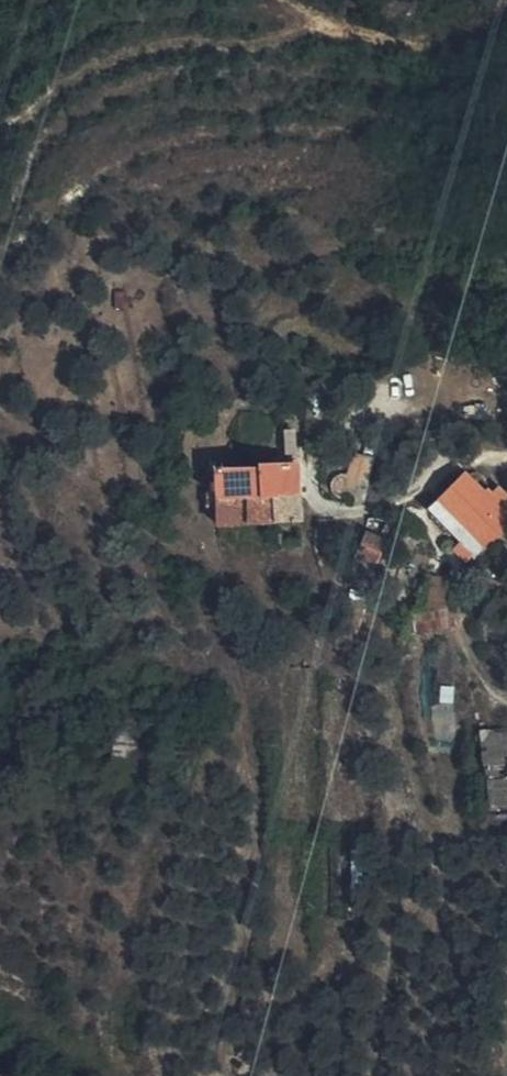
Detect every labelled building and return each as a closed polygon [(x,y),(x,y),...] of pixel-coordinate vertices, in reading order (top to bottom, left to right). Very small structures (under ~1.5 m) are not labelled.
[(352,456),(337,477),(341,477),(345,478),(349,480),(351,483),(353,487),(353,491),(352,494),(350,497),(361,505),(368,467),(352,456)] [(215,499),(296,497),(294,469),(275,468),(228,467),(214,467),(214,488),(215,499)] [(454,535),(476,555),(506,521),(506,519),(462,475),(429,511),(454,535)] [(297,525),(296,497),(215,499),(214,488),(203,488),(204,513),(215,513),(216,527),(297,525)] [(394,517),(366,522),(362,534),(383,542),(394,517)] [(383,542),(362,534),(351,559),(373,567),(376,559),(383,542)] [(444,599),(441,592),(424,593),(425,600),(444,599)] [(506,805),(506,728),(482,730),(488,807),(506,805)]
